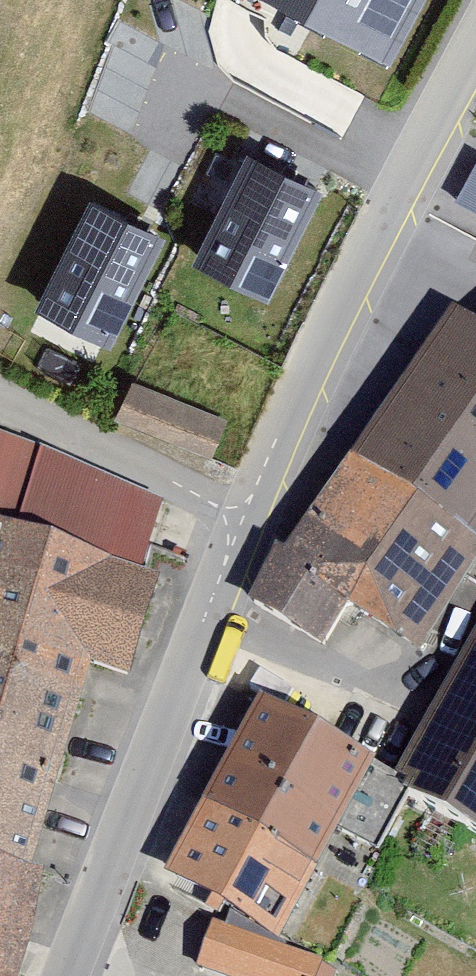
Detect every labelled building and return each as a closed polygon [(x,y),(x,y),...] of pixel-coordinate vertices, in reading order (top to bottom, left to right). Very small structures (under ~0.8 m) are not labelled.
[(389,68),(426,0),(261,0),(389,68)] [(191,269),(268,306),(322,196),(245,159),(191,269)] [(455,202),(475,213),(475,162),(455,202)] [(33,311),(110,350),(166,241),(89,202),(33,311)] [(475,530),(475,320),(449,301),(286,544),(274,537),(247,593),(324,644),(348,599),(420,648),(475,559),(475,533),(475,532),(475,530)] [(228,429),(129,389),(113,432),(208,471),(228,429)] [(0,433),(0,854),(30,865),(90,663),(127,673),(158,573),(141,567),(162,498),(0,433)] [(392,772),(475,820),(475,623),(392,772)] [(278,930),(376,752),(260,688),(162,866),(278,930)] [(56,873),(30,865),(0,854),(0,975),(20,975),(56,873)] [(197,962),(236,975),(315,975),(323,955),(214,916),(197,962)]
